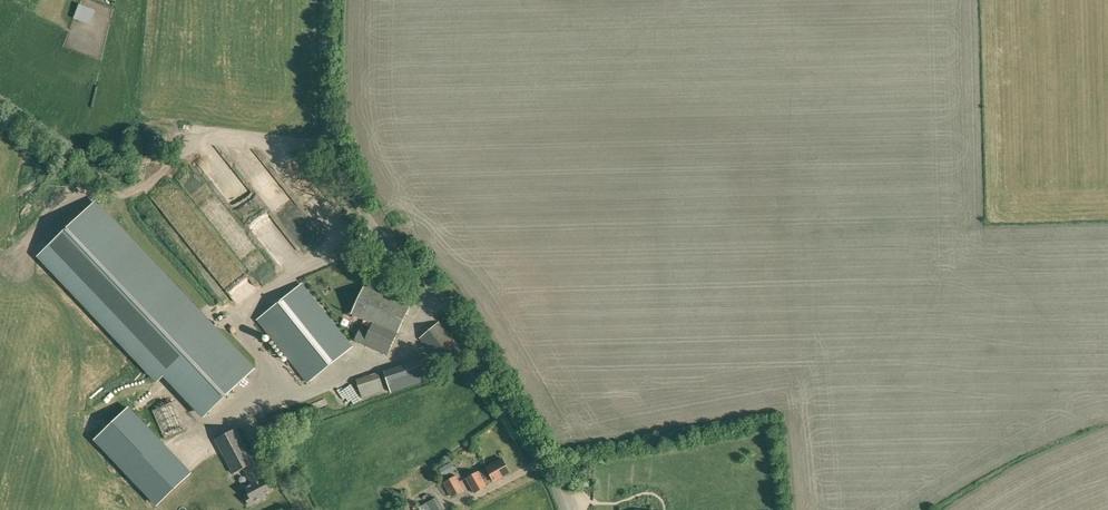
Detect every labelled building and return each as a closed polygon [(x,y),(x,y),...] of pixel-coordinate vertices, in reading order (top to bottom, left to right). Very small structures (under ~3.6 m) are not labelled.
[(160,154),(161,136),(148,135),(146,153),(160,154)] [(207,414),(253,370),(94,202),(94,203),(95,203),(39,255),(158,380),(167,372),(207,414)] [(352,347),(302,284),(258,320),(308,382),(352,347)] [(388,355),(410,304),(365,284),(352,313),(373,322),(369,330),(361,327),(355,340),(388,355)] [(462,350),(439,322),(419,337),(442,366),(462,350)] [(363,398),(384,390),(378,371),(356,379),(363,398)] [(176,400),(152,410),(164,438),(188,428),(176,400)] [(128,408),(96,439),(127,471),(159,441),(128,408)] [(246,488),(253,500),(254,503),(263,499),(261,496),(272,490),(265,477),(263,478),(236,428),(215,439),(234,474),(243,468),(252,484),(246,488)] [(494,482),(510,473),(502,458),(486,467),(479,471),(478,471),(466,478),(474,493),(487,486),(483,480),(491,476),(494,482)] [(443,482),(444,483),(451,497),(464,490),(456,475),(443,482)] [(423,509),(442,509),(436,497),(420,504),(423,509)] [(400,506),(402,509),(410,509),(411,509),(407,502),(400,506)]
